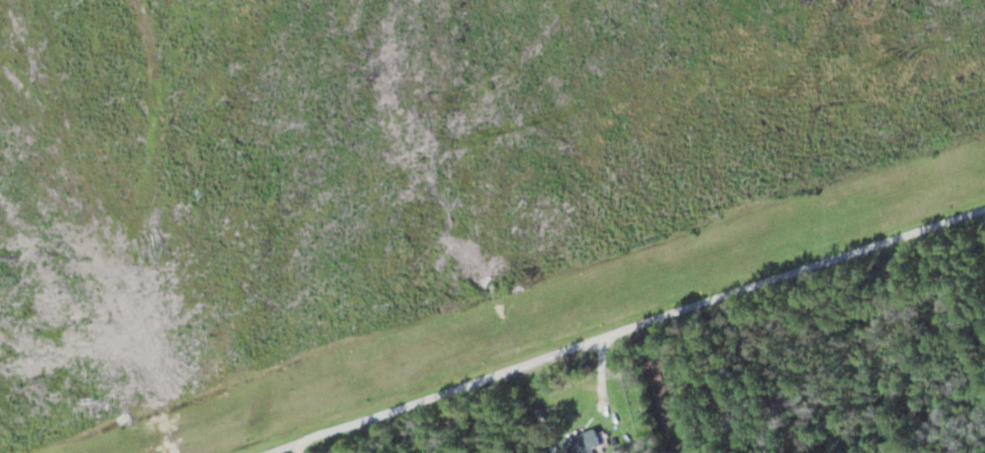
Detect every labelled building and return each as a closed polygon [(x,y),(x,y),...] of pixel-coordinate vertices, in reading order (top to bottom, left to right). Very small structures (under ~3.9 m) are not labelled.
[(602,445),(595,428),(561,442),(566,452),(594,452),(592,449),(602,445)]
